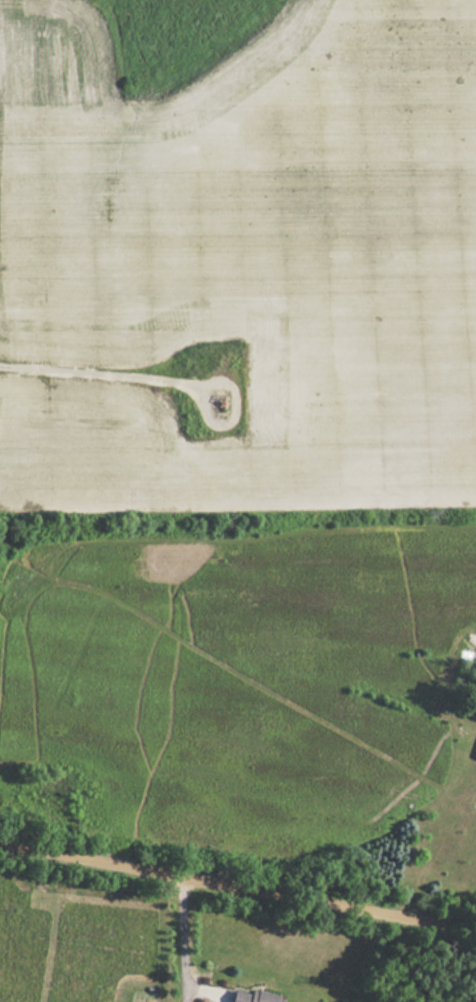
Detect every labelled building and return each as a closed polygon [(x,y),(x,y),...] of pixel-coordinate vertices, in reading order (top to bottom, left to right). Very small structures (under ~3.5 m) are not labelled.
[(281,999),(232,985),(228,1001),(280,1001),(281,999)]
